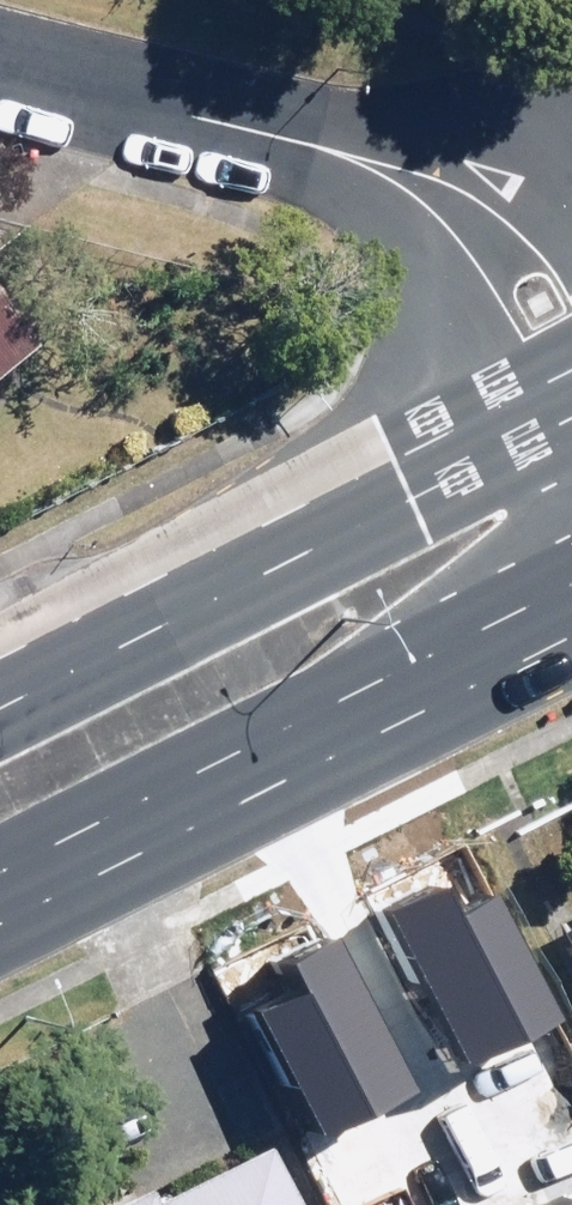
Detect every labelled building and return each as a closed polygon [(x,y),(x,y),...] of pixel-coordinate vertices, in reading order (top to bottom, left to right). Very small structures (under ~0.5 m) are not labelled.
[(14,351),(0,335),(0,363),(14,351)] [(554,1030),(481,873),(379,920),(453,1077),(554,1030)] [(545,923),(571,979),(571,910),(545,923)] [(413,1097),(340,939),(239,986),(312,1143),(413,1097)] [(245,1148),(143,1200),(135,1184),(94,1204),(273,1204),(245,1148)]
